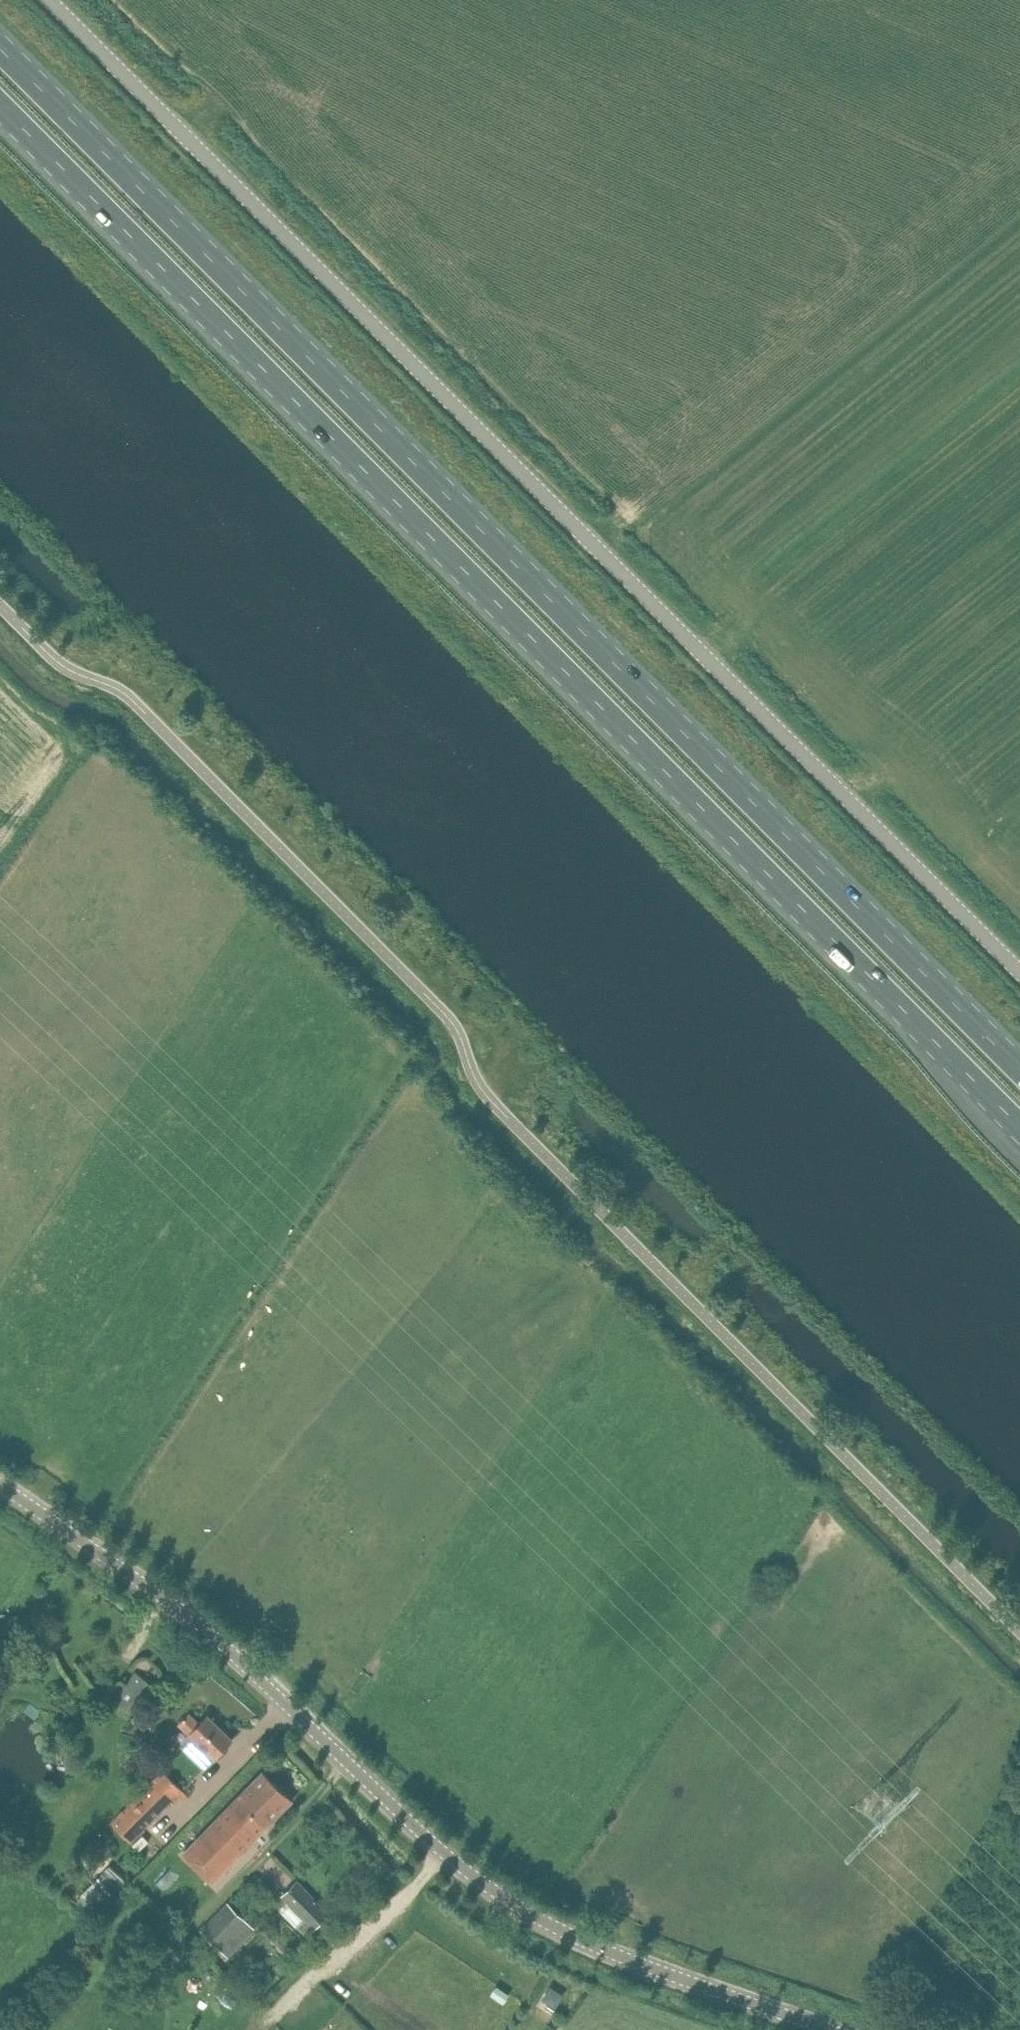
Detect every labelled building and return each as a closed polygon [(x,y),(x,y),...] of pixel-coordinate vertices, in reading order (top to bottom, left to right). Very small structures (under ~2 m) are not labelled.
[(153,1686),(138,1674),(118,1699),(133,1711),(153,1686)] [(205,1767),(214,1757),(215,1758),(233,1739),(207,1715),(199,1723),(189,1713),(179,1723),(199,1742),(193,1748),(191,1754),(205,1767)] [(146,1826),(182,1790),(162,1770),(126,1807),(129,1809),(115,1824),(146,1855),(160,1840),(146,1826)] [(293,1799),(263,1770),(183,1852),(212,1881),(293,1799)] [(314,1927),(328,1913),(297,1880),(282,1895),(314,1927)] [(227,1952),(253,1926),(230,1903),(204,1930),(227,1952)] [(545,1998),(556,2004),(562,1994),(552,1987),(545,1998)]
